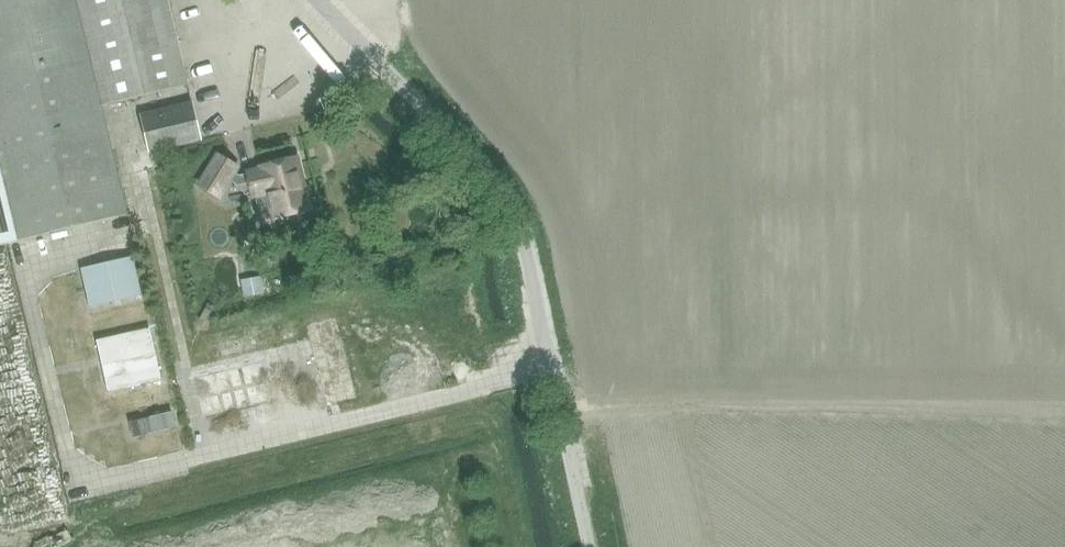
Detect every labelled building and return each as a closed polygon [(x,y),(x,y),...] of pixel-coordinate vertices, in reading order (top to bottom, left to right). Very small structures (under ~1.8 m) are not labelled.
[(126,213),(100,104),(188,84),(168,0),(0,0),(0,244),(126,213)] [(199,138),(189,101),(137,114),(146,151),(199,138)] [(242,172),(243,174),(240,175),(237,173),(241,167),(216,151),(196,185),(220,201),(232,182),(238,186),(245,184),(247,195),(265,191),(270,216),(303,209),(290,155),(260,162),(261,168),(242,172)] [(133,235),(130,219),(86,230),(90,246),(133,235)] [(143,295),(133,255),(80,268),(89,308),(143,295)] [(267,293),(264,275),(241,279),(244,297),(267,293)] [(150,328),(96,341),(108,392),(162,379),(150,328)] [(270,401),(260,362),(194,378),(204,417),(270,401)] [(176,411),(132,421),(136,437),(180,427),(176,411)]
